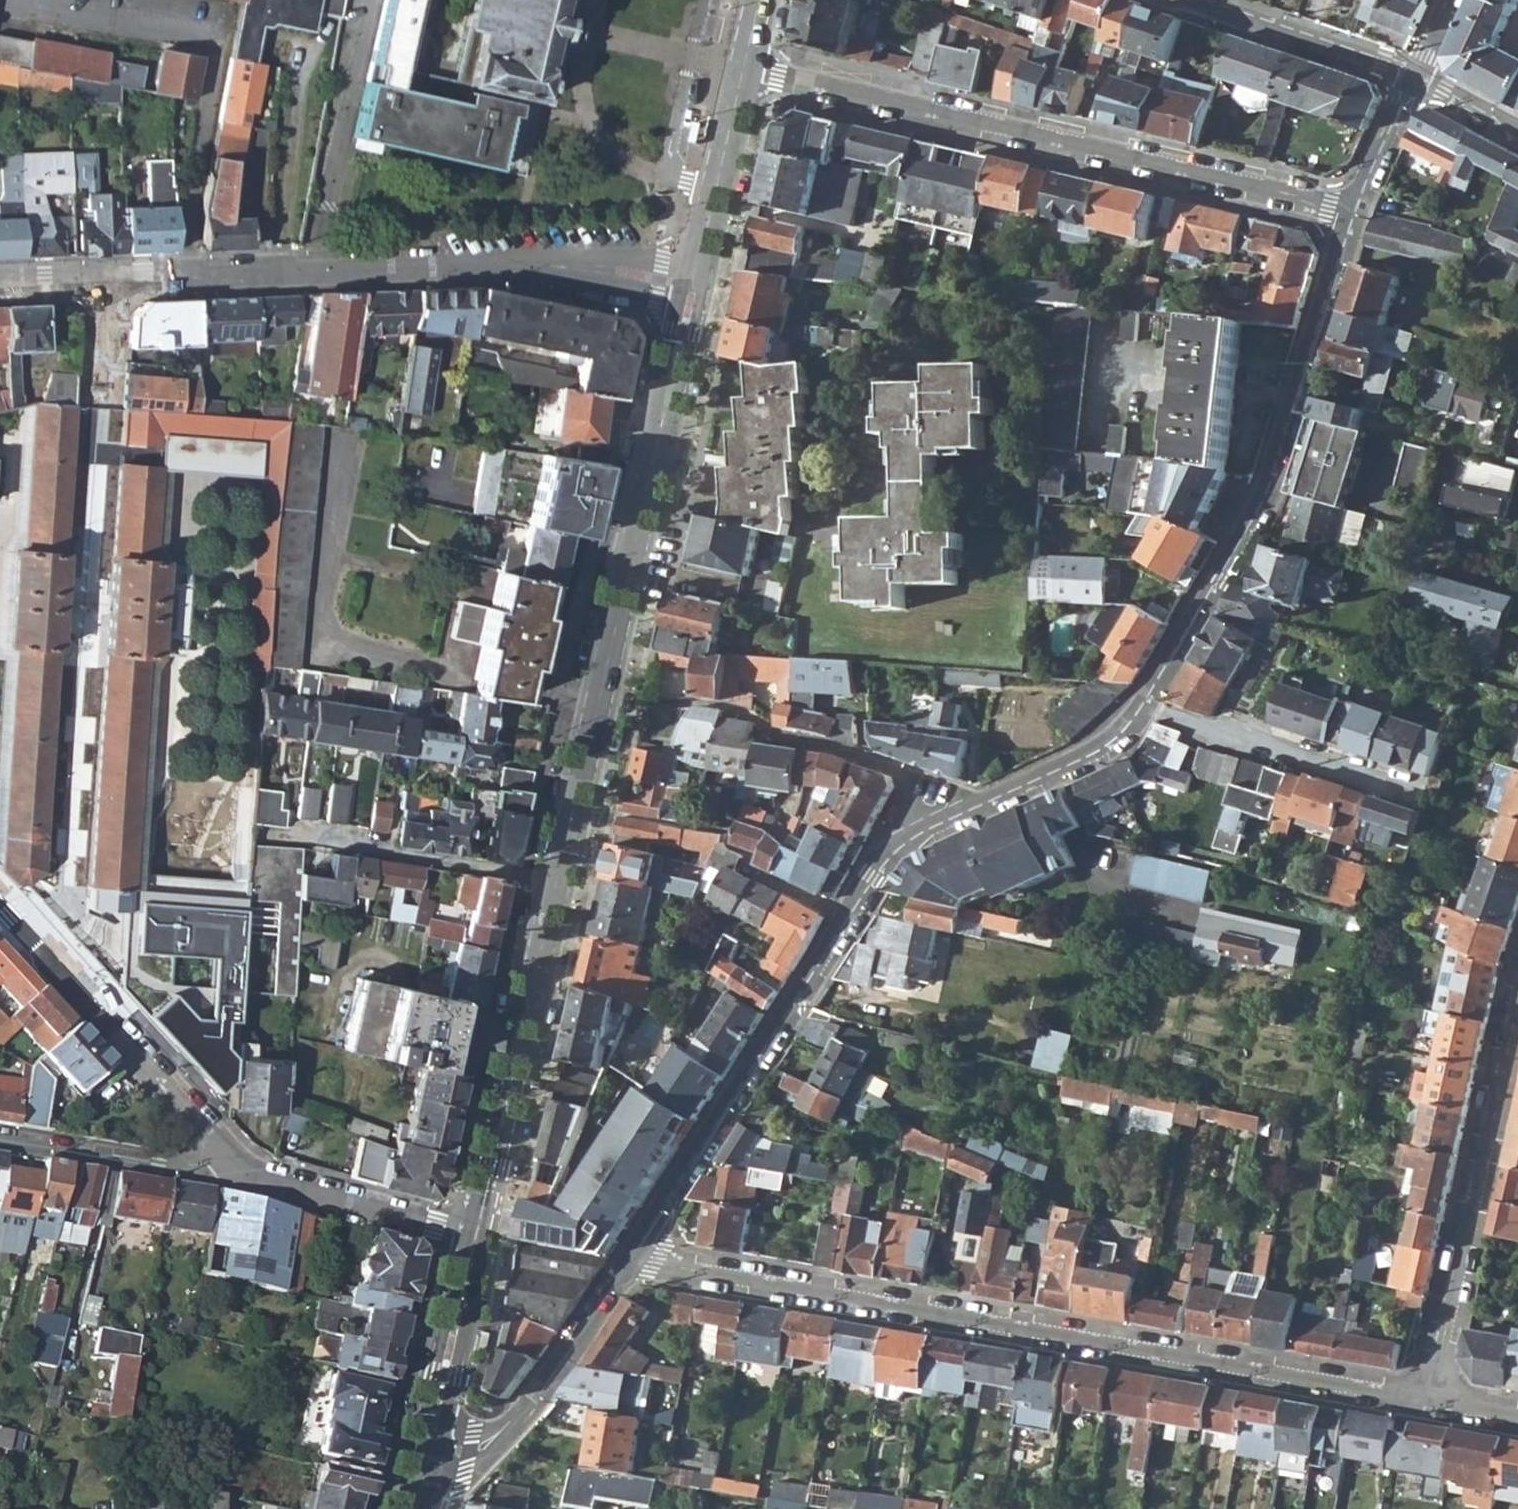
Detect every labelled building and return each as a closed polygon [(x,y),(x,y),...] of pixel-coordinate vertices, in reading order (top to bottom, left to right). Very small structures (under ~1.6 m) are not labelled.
[(242,1),(232,60),(255,64),(262,23),(312,32),(316,14),(340,19),(343,0),(243,0),(242,1)] [(352,137),(378,143),(495,168),(508,115),(514,117),(518,99),(454,83),(403,71),(419,0),(385,0),(352,137)] [(454,83),(518,99),(540,105),(557,26),(563,0),(471,0),(454,83)] [(848,0),(810,0),(801,45),(936,77),(952,24),(927,19),(917,61),(879,52),(881,42),(856,36),(860,18),(866,19),(868,14),(862,12),(864,4),(848,0)] [(864,4),(901,13),(904,1),(904,0),(848,0),(864,4)] [(956,9),(959,0),(950,0),(948,7),(956,9)] [(1040,40),(1052,0),(985,0),(1037,18),(1031,38),(961,15),(960,19),(954,17),(952,24),(961,28),(1011,44),(1034,52),(1035,53),(1040,40)] [(1076,0),(1052,0),(1040,40),(1047,42),(1051,29),(1065,34),(1076,0)] [(1105,28),(1115,0),(1082,0),(1076,18),(1105,28)] [(1144,7),(1122,0),(1115,0),(1105,28),(1102,39),(1130,48),(1144,7)] [(1430,0),(1369,0),(1364,11),(1367,13),(1364,20),(1379,27),(1380,24),(1413,36),(1430,0)] [(1517,109),(1517,58),(1497,46),(1512,12),(1516,9),(1517,5),(1517,0),(1474,0),(1447,59),(1452,75),(1517,109)] [(952,24),(954,17),(946,15),(947,11),(904,1),(901,13),(927,19),(952,24)] [(1172,64),(1187,22),(1144,7),(1130,48),(1130,50),(1172,64)] [(1195,59),(1206,28),(1187,22),(1172,64),(1162,92),(1147,134),(1197,145),(1212,101),(1173,92),(1186,56),(1195,59)] [(952,24),(936,77),(934,83),(979,93),(989,51),(978,49),(977,53),(955,48),(961,28),(952,24)] [(14,64),(67,74),(138,88),(142,65),(103,57),(104,52),(31,38),(31,40),(0,35),(0,61),(14,64)] [(1069,41),(1057,37),(1050,62),(1061,65),(1069,41)] [(1280,96),(1293,57),(1234,37),(1221,77),(1280,96)] [(1034,52),(1011,44),(998,98),(1022,103),(1034,52)] [(200,57),(160,49),(153,91),(192,99),(200,57)] [(1099,75),(1106,54),(1097,51),(1091,68),(1090,72),(1099,75)] [(1377,85),(1293,57),(1280,96),(1274,113),(1286,118),(1291,104),(1369,130),(1384,98),(1377,85)] [(0,61),(0,80),(15,83),(15,81),(14,64),(0,61)] [(67,74),(14,64),(15,81),(67,91),(67,74)] [(1060,69),(1047,109),(1074,115),(1090,72),(1091,68),(1083,66),(1081,75),(1060,69)] [(1113,97),(1105,123),(1147,134),(1162,92),(1120,78),(1113,97)] [(1105,123),(1113,97),(1100,93),(1091,120),(1105,123)] [(1474,131),(1434,110),(1422,114),(1406,146),(1447,166),(1441,182),(1451,186),(1474,131)] [(781,127),(775,150),(834,163),(836,154),(844,149),(845,139),(840,133),(843,123),(804,114),(781,127)] [(1271,162),(1282,127),(1270,123),(1258,159),(1271,162)] [(895,177),(907,180),(917,140),(864,128),(858,157),(873,161),(874,158),(898,163),(895,177)] [(1451,186),(1450,188),(1465,193),(1479,161),(1513,179),(1517,169),(1517,154),(1474,131),(1451,186)] [(204,249),(250,247),(248,202),(229,203),(236,144),(216,140),(202,212),(204,249)] [(935,145),(917,140),(907,180),(900,216),(899,217),(939,226),(951,173),(929,169),(935,145)] [(834,163),(775,150),(764,205),(853,226),(865,170),(834,163)] [(972,178),(951,173),(939,226),(977,236),(985,203),(995,159),(978,155),(972,178)] [(149,251),(176,250),(173,185),(172,185),(171,159),(146,160),(148,208),(143,208),(143,206),(124,207),(125,252),(144,251),(144,246),(149,246),(149,251)] [(1035,169),(995,159),(985,203),(1025,212),(1035,169)] [(1513,179),(1489,241),(1517,255),(1517,230),(1517,229),(1517,226),(1517,169),(1513,179)] [(895,177),(871,172),(863,207),(900,216),(907,180),(895,177)] [(1060,175),(1050,217),(1069,222),(1065,241),(1095,248),(1098,235),(1109,186),(1060,175)] [(1109,186),(1098,235),(1107,237),(1108,232),(1147,241),(1157,198),(1109,186)] [(80,253),(125,252),(124,207),(123,193),(90,194),(90,209),(85,209),(85,220),(79,220),(80,253)] [(23,256),(74,254),(72,213),(33,215),(33,200),(20,200),(21,217),(23,256)] [(1245,218),(1168,200),(1161,229),(1175,232),(1172,248),(1194,253),(1197,243),(1237,253),(1238,247),(1245,218)] [(1378,210),(1366,246),(1464,267),(1473,238),(1434,227),(1435,224),(1378,210)] [(792,276),(796,277),(807,227),(760,216),(749,272),(792,276)] [(23,256),(21,217),(0,218),(0,257),(23,256)] [(1308,233),(1245,218),(1238,247),(1275,255),(1277,247),(1318,257),(1319,253),(1308,233)] [(1277,247),(1275,255),(1267,284),(1308,292),(1318,257),(1277,247)] [(843,263),(839,281),(860,283),(866,255),(846,250),(843,263)] [(870,256),(864,284),(883,286),(890,256),(870,256)] [(839,281),(843,263),(815,258),(811,278),(839,281)] [(1234,263),(1232,270),(1252,272),(1254,264),(1234,263)] [(1361,263),(1345,314),(1388,327),(1406,271),(1390,266),(1388,271),(1361,263)] [(790,283),(792,276),(749,272),(737,322),(780,331),(784,332),(786,332),(789,323),(798,285),(790,283)] [(1134,274),(1125,311),(1141,312),(1150,277),(1134,274)] [(1085,287),(1024,280),(1020,300),(1062,305),(1081,306),(1085,287)] [(1308,292),(1267,284),(1259,310),(1223,307),(1220,321),(1245,324),(1296,329),(1308,292)] [(1249,289),(1229,286),(1227,295),(1247,298),(1249,289)] [(469,337),(470,333),(478,289),(417,292),(411,326),(469,337)] [(494,353),(467,348),(462,376),(550,387),(602,394),(616,396),(630,334),(619,317),(478,289),(470,333),(557,350),(556,356),(566,358),(567,353),(582,356),(576,380),(551,375),(552,370),(497,359),(494,353)] [(362,294),(350,371),(360,372),(361,368),(366,368),(371,334),(410,334),(411,326),(417,292),(362,294)] [(346,399),(350,371),(362,294),(318,296),(308,371),(294,370),(291,391),(346,399)] [(256,327),(295,325),(294,296),(255,298),(256,327)] [(257,342),(256,327),(255,298),(194,300),(195,344),(257,342)] [(195,344),(194,300),(145,302),(131,317),(128,350),(177,348),(182,348),(182,377),(179,413),(202,415),(195,344)] [(1081,306),(1062,305),(1050,451),(1078,453),(1091,307),(1081,306)] [(7,401),(7,408),(19,405),(17,350),(45,348),(43,306),(3,307),(5,362),(7,401)] [(1141,312),(1125,311),(1123,339),(1138,340),(1141,312)] [(1345,314),(1337,340),(1401,357),(1405,359),(1411,335),(1388,327),(1345,314)] [(1229,472),(1245,324),(1220,321),(1193,318),(1192,336),(1188,336),(1184,372),(1188,373),(1184,409),(1181,408),(1177,443),(1181,444),(1179,463),(1229,472)] [(772,368),(780,331),(737,322),(728,358),(752,364),(772,368)] [(853,329),(789,323),(786,332),(784,332),(785,338),(851,345),(853,329)] [(1401,357),(1337,340),(1329,366),(1373,378),(1367,398),(1396,406),(1396,402),(1387,400),(1401,357)] [(426,418),(434,363),(406,359),(398,413),(426,418)] [(811,365),(772,368),(752,364),(754,399),(746,433),(735,435),(737,467),(726,469),(728,503),(726,521),(763,530),(791,536),(792,524),(790,500),(800,499),(797,465),(804,465),(801,430),(809,429),(806,395),(813,394),(811,365)] [(1428,405),(1483,423),(1496,385),(1441,367),(1428,405)] [(182,377),(125,373),(123,409),(179,413),(182,377)] [(939,373),(939,390),(896,391),(895,424),(889,424),(888,440),(901,440),(901,455),(907,455),(907,523),(855,523),(856,557),(848,557),(849,574),(856,574),(856,607),(891,607),(891,614),(908,614),(907,591),(959,591),(959,558),(966,558),(966,542),(942,542),(942,465),(957,465),(957,457),(991,457),(991,424),(998,424),(998,408),(992,408),(992,374),(939,373)] [(0,833),(0,870),(10,881),(26,882),(38,869),(56,615),(71,419),(73,381),(50,380),(45,384),(44,402),(33,402),(22,551),(11,551),(5,645),(13,646),(6,746),(0,833)] [(602,394),(550,387),(550,392),(555,393),(550,436),(596,441),(602,394)] [(1312,419),(1329,423),(1335,404),(1318,400),(1312,419)] [(287,422),(296,423),(299,404),(289,403),(288,411),(287,422)] [(261,420),(287,422),(288,411),(261,408),(261,420)] [(179,413),(123,409),(122,423),(122,431),(162,434),(266,443),(284,444),(287,422),(261,420),(202,415),(179,413)] [(1327,486),(1355,484),(1371,433),(1344,427),(1329,423),(1312,419),(1294,478),(1327,486)] [(296,670),(321,426),(296,423),(287,422),(284,444),(272,538),(263,667),(296,670)] [(1125,457),(1128,428),(1113,427),(1111,456),(1123,456),(1125,457)] [(284,444),(266,443),(247,666),(263,667),(272,538),(284,444)] [(1431,449),(1407,443),(1396,491),(1420,497),(1431,449)] [(600,463),(603,449),(575,445),(573,460),(600,463)] [(583,538),(600,463),(573,460),(483,448),(471,513),(481,515),(506,521),(527,525),(565,534),(583,538)] [(1087,454),(1078,453),(1050,451),(1046,496),(1066,498),(1071,462),(1087,463),(1087,454)] [(1156,459),(1125,457),(1123,456),(1111,508),(1132,512),(1178,522),(1198,534),(1229,472),(1179,463),(1156,459)] [(1474,460),(1467,489),(1463,509),(1506,519),(1517,471),(1474,460)] [(108,619),(88,887),(125,890),(145,656),(155,656),(162,562),(152,562),(159,470),(119,467),(108,619)] [(1288,495),(1301,499),(1347,510),(1355,484),(1327,486),(1294,478),(1288,495)] [(1448,505),(1463,509),(1467,489),(1453,486),(1448,505)] [(1347,510),(1301,499),(1290,537),(1341,551),(1353,511),(1347,510)] [(1178,522),(1132,512),(1131,537),(1155,536),(1142,559),(1191,587),(1197,577),(1188,572),(1207,539),(1198,534),(1178,522)] [(502,536),(506,521),(481,515),(477,531),(502,536)] [(726,521),(704,517),(693,563),(751,577),(763,530),(726,521)] [(554,584),(565,534),(527,525),(521,552),(504,548),(499,572),(548,583),(554,584)] [(1109,605),(1113,557),(1039,551),(1036,599),(1109,605)] [(1237,589),(1221,616),(1264,627),(1271,599),(1302,607),(1307,591),(1336,599),(1344,570),(1278,552),(1272,574),(1265,572),(1258,595),(1237,589)] [(548,583),(499,572),(490,609),(458,602),(450,639),(481,646),(470,696),(491,699),(521,703),(548,583)] [(1424,573),(1399,664),(1428,673),(1434,650),(1470,646),(1478,657),(1493,662),(1504,629),(1517,599),(1424,573)] [(728,605),(674,593),(660,652),(699,661),(700,656),(716,656),(728,605)] [(1136,607),(1113,606),(1093,641),(1113,653),(1102,683),(1132,686),(1168,625),(1136,607)] [(1221,616),(1168,703),(1212,717),(1257,642),(1279,653),(1284,633),(1264,627),(1221,616)] [(699,661),(660,652),(658,665),(699,668),(699,661)] [(730,655),(730,657),(723,703),(746,708),(752,711),(756,680),(783,682),(779,727),(793,730),(797,709),(793,709),(794,691),(797,662),(730,655)] [(699,661),(699,668),(697,697),(723,703),(730,657),(716,656),(700,656),(699,661)] [(797,662),(794,691),(854,694),(852,662),(797,660),(797,662)] [(296,670),(263,667),(263,676),(410,697),(411,687),(296,670)] [(1001,674),(952,671),(952,683),(1000,686),(1001,674)] [(1272,724),(1329,743),(1341,705),(1304,693),(1307,683),(1288,677),(1272,724)] [(1132,686),(1102,683),(1093,682),(1074,697),(1094,719),(1132,686)] [(413,716),(261,695),(258,735),(273,737),(449,761),(452,737),(458,694),(447,693),(445,714),(448,714),(445,733),(422,730),(425,712),(436,714),(439,691),(419,688),(417,702),(414,702),(413,716)] [(458,694),(452,737),(485,742),(491,699),(470,696),(458,694)] [(1094,719),(1074,697),(1064,708),(1084,728),(1094,719)] [(1376,759),(1390,716),(1342,701),(1341,705),(1329,743),(1376,759)] [(961,705),(938,702),(937,709),(932,735),(940,736),(935,772),(960,780),(967,741),(959,740),(961,729),(957,729),(961,705)] [(932,735),(937,709),(918,707),(906,716),(905,725),(869,723),(870,741),(877,751),(935,772),(940,736),(932,735)] [(677,759),(700,771),(710,772),(715,742),(717,743),(722,719),(724,712),(706,708),(693,709),(682,726),(672,758),(677,759)] [(1084,728),(1064,708),(1053,717),(1072,738),(1084,728)] [(826,715),(797,709),(793,730),(833,739),(841,722),(825,718),(826,715)] [(1428,729),(1390,716),(1376,759),(1415,771),(1428,729)] [(841,722),(833,739),(857,747),(855,717),(841,718),(841,722)] [(755,726),(722,719),(717,743),(715,742),(710,772),(755,779),(756,775),(760,748),(752,746),(755,726)] [(1155,725),(1147,739),(1174,752),(1178,744),(1182,735),(1155,725)] [(537,736),(507,733),(505,744),(535,748),(537,736)] [(452,737),(449,761),(448,765),(450,766),(449,775),(458,776),(459,766),(486,769),(490,742),(485,742),(452,737)] [(1135,759),(1115,768),(1126,793),(1146,784),(1159,785),(1188,794),(1193,777),(1182,773),(1191,749),(1178,744),(1174,752),(1147,739),(1135,759)] [(802,754),(760,748),(756,775),(755,779),(748,800),(757,803),(760,789),(797,794),(802,754)] [(675,772),(677,759),(672,758),(638,750),(631,780),(651,784),(671,787),(681,789),(685,789),(685,775),(675,772)] [(1217,753),(1202,750),(1196,771),(1201,780),(1208,782),(1217,753)] [(1230,757),(1217,753),(1208,782),(1221,787),(1230,757)] [(830,758),(807,755),(805,785),(821,788),(817,799),(843,817),(851,764),(830,758)] [(1244,761),(1230,757),(1221,787),(1233,790),(1236,785),(1244,761)] [(1257,764),(1244,761),(1236,785),(1248,789),(1257,764)] [(891,777),(851,764),(843,817),(844,819),(859,830),(867,836),(893,788),(891,777)] [(1270,768),(1257,764),(1248,789),(1262,792),(1270,768)] [(248,847),(253,769),(211,767),(208,814),(171,812),(168,853),(209,856),(210,845),(248,847)] [(530,771),(498,767),(495,787),(502,788),(525,790),(530,771)] [(1126,793),(1115,768),(1071,788),(1093,835),(1112,839),(1115,828),(1102,824),(1101,820),(1108,817),(1102,805),(1119,797),(1125,809),(1132,806),(1126,793)] [(1292,776),(1270,768),(1262,792),(1248,789),(1236,785),(1233,790),(1215,848),(1238,854),(1245,835),(1242,834),(1249,813),(1276,821),(1277,817),(1292,776)] [(691,790),(696,791),(699,791),(710,772),(700,771),(700,775),(695,774),(691,790)] [(1307,780),(1292,776),(1277,817),(1294,823),(1297,816),(1336,829),(1342,810),(1344,811),(1350,790),(1309,776),(1307,780)] [(1507,813),(1510,814),(1517,817),(1517,777),(1507,813)] [(445,797),(438,852),(509,863),(512,848),(482,843),(482,847),(466,845),(469,817),(462,816),(464,802),(472,803),(474,787),(447,784),(445,797)] [(642,796),(628,794),(624,812),(676,821),(679,812),(666,809),(671,787),(651,784),(649,796),(642,796)] [(327,785),(322,823),(339,826),(344,788),(327,785)] [(299,789),(295,819),(312,821),(315,791),(299,789)] [(685,789),(681,789),(681,799),(692,800),(696,791),(691,790),(685,789)] [(1370,796),(1350,790),(1344,811),(1356,813),(1354,819),(1361,820),(1370,796)] [(397,809),(417,811),(419,793),(400,791),(397,809)] [(896,892),(917,897),(963,908),(994,893),(996,898),(1001,897),(1009,899),(1075,869),(1061,840),(1065,835),(1081,828),(1064,791),(919,858),(896,892)] [(425,826),(399,822),(397,847),(438,852),(445,797),(437,796),(435,812),(427,811),(425,826)] [(851,845),(859,830),(844,819),(843,817),(817,799),(805,824),(851,845)] [(1422,813),(1379,799),(1372,818),(1415,833),(1422,813)] [(253,807),(251,824),(280,828),(282,810),(253,807)] [(366,809),(363,829),(381,832),(384,811),(366,809)] [(771,835),(787,847),(791,838),(792,835),(767,815),(745,809),(741,824),(766,832),(771,835)] [(695,816),(684,817),(682,822),(723,829),(725,818),(697,813),(695,816)] [(1510,814),(1499,846),(1495,844),(1494,837),(1487,836),(1481,840),(1478,847),(1481,852),(1480,856),(1487,859),(1517,869),(1517,817),(1510,814)] [(623,818),(619,836),(637,840),(710,855),(714,834),(623,818)] [(764,854),(771,835),(766,832),(741,824),(735,843),(764,854)] [(838,871),(851,845),(805,824),(798,841),(791,838),(787,847),(805,856),(838,871)] [(1353,851),(1358,833),(1349,830),(1344,848),(1353,851)] [(759,866),(777,874),(787,847),(771,835),(764,854),(759,866)] [(1178,856),(1181,844),(1165,839),(1162,852),(1178,856)] [(301,850),(250,842),(248,867),(246,871),(244,896),(274,898),(270,995),(290,996),(301,850)] [(723,844),(715,863),(730,870),(713,902),(754,923),(770,890),(735,873),(742,857),(729,851),(726,849),(723,844)] [(608,879),(656,891),(698,901),(704,889),(654,877),(658,857),(616,847),(608,879)] [(794,882),(805,856),(787,847),(777,874),(794,882)] [(1210,873),(1138,854),(1130,889),(1203,904),(1210,873)] [(1338,879),(1344,859),(1331,855),(1325,875),(1338,879)] [(846,875),(838,871),(805,856),(794,882),(834,898),(846,875)] [(368,882),(371,860),(349,857),(345,892),(366,896),(368,882)] [(1368,867),(1344,859),(1338,879),(1332,900),(1356,908),(1368,867)] [(1517,909),(1517,869),(1487,859),(1468,914),(1512,928),(1517,909)] [(368,882),(416,890),(420,868),(371,860),(368,882)] [(505,880),(462,875),(457,901),(463,912),(468,913),(461,943),(489,949),(505,880)] [(600,914),(649,926),(656,891),(608,879),(600,914)] [(786,898),(770,890),(754,923),(770,931),(786,898)] [(917,897),(911,922),(938,927),(958,932),(961,919),(1009,929),(1011,919),(963,908),(917,897)] [(454,941),(457,942),(460,927),(426,919),(429,900),(415,898),(413,913),(412,924),(424,926),(424,935),(454,941)] [(824,916),(786,898),(770,931),(788,940),(773,961),(781,966),(791,972),(805,950),(824,916)] [(362,915),(364,906),(343,902),(341,912),(362,915)] [(240,911),(141,903),(136,952),(169,958),(168,985),(208,988),(204,1022),(190,1021),(169,996),(146,1017),(210,1099),(227,1082),(228,1058),(218,1051),(224,1022),(232,1023),(240,911)] [(1499,965),(1512,928),(1468,914),(1446,906),(1434,940),(1450,946),(1499,965)] [(386,919),(412,924),(413,913),(389,909),(386,919)] [(595,936),(644,947),(649,926),(600,914),(595,936)] [(1215,928),(1233,932),(1236,918),(1218,914),(1215,928)] [(859,940),(835,977),(870,993),(873,980),(889,984),(887,991),(906,995),(911,975),(932,980),(937,958),(932,957),(938,927),(911,922),(886,915),(882,931),(886,932),(884,942),(879,946),(859,940)] [(1270,955),(1273,941),(1233,932),(1215,928),(1199,925),(1194,945),(1258,959),(1260,952),(1270,955)] [(336,966),(340,933),(303,928),(301,941),(318,943),(315,964),(336,966)] [(730,960),(740,942),(728,935),(709,970),(715,974),(768,1008),(779,992),(730,960)] [(632,1003),(646,1008),(652,977),(637,974),(644,947),(595,936),(583,987),(632,1003)] [(483,976),(489,949),(461,943),(457,942),(454,941),(448,968),(483,976)] [(0,946),(0,990),(19,1010),(40,989),(0,946)] [(1487,1022),(1499,965),(1450,946),(1435,1011),(1487,1022)] [(775,975),(781,966),(773,961),(770,959),(764,969),(775,975)] [(785,982),(791,972),(781,966),(775,975),(785,982)] [(483,976),(448,968),(444,985),(417,978),(416,988),(452,997),(477,1002),(483,976)] [(701,1000),(715,974),(709,970),(696,996),(701,1000)] [(416,988),(357,975),(341,1048),(416,1064),(436,1069),(452,997),(416,988)] [(583,987),(566,1061),(601,1069),(604,1067),(610,1039),(617,1040),(632,1003),(583,987)] [(0,1027),(0,1030),(5,1035),(16,1025),(24,1033),(36,1021),(51,1037),(69,1021),(40,989),(19,1010),(5,1022),(0,1027)] [(765,1013),(730,992),(701,1038),(716,1049),(707,1063),(725,1075),(765,1013)] [(632,1003),(617,1040),(609,1061),(646,1086),(696,1120),(725,1075),(707,1063),(672,1040),(684,1020),(646,1008),(632,1003)] [(1477,1066),(1487,1022),(1435,1011),(1429,1010),(1423,1035),(1442,1039),(1437,1058),(1477,1066)] [(830,1054),(862,1067),(877,1039),(850,1028),(829,1022),(810,1018),(798,1036),(833,1048),(830,1054)] [(1370,1025),(1358,1022),(1354,1040),(1366,1042),(1370,1025)] [(109,1064),(73,1026),(29,1069),(20,1127),(43,1131),(51,1081),(58,1074),(77,1094),(109,1064)] [(1037,1067),(1069,1072),(1076,1033),(1044,1027),(1037,1067)] [(1362,1060),(1366,1042),(1354,1040),(1350,1057),(1362,1060)] [(229,1107),(277,1111),(280,1065),(251,1063),(252,1045),(234,1044),(229,1107)] [(816,1085),(861,1105),(876,1072),(862,1067),(830,1054),(816,1085)] [(1467,1110),(1477,1066),(1437,1058),(1428,1102),(1467,1110)] [(460,1074),(436,1069),(416,1064),(403,1125),(397,1123),(388,1147),(391,1148),(394,1140),(443,1151),(460,1074)] [(816,1085),(791,1073),(785,1085),(809,1096),(804,1106),(837,1121),(841,1111),(855,1117),(861,1105),(816,1085)] [(557,1101),(589,1108),(601,1079),(580,1074),(577,1085),(561,1082),(557,1101)] [(1113,1099),(1115,1087),(1067,1077),(1066,1084),(1065,1089),(1099,1095),(1098,1100),(1112,1104),(1113,1099)] [(14,1126),(21,1083),(0,1080),(0,1123),(14,1126)] [(525,1241),(608,1255),(696,1120),(646,1086),(572,1201),(556,1191),(551,1203),(535,1200),(525,1241)] [(1177,1112),(1178,1100),(1115,1087),(1113,1099),(1177,1112)] [(1220,1121),(1223,1109),(1178,1100),(1177,1112),(1220,1121)] [(538,1184),(535,1200),(551,1203),(556,1191),(589,1108),(557,1101),(543,1163),(556,1166),(548,1187),(538,1184)] [(1457,1155),(1467,1110),(1428,1102),(1418,1146),(1457,1155)] [(1261,1129),(1263,1118),(1223,1109),(1220,1121),(1261,1129)] [(747,1114),(718,1161),(768,1170),(787,1173),(830,1181),(832,1167),(794,1160),(797,1146),(780,1143),(762,1137),(770,1133),(774,1127),(778,1129),(783,1122),(775,1121),(747,1114)] [(341,1130),(358,1137),(376,1143),(382,1129),(347,1117),(341,1130)] [(1508,1167),(1517,1169),(1517,1122),(1508,1167)] [(950,1152),(951,1144),(951,1141),(924,1131),(921,1140),(950,1152)] [(434,1187),(443,1151),(394,1140),(391,1148),(388,1147),(376,1143),(358,1137),(348,1177),(418,1197),(434,1187)] [(1443,1219),(1457,1155),(1418,1146),(1397,1142),(1394,1151),(1399,1153),(1397,1165),(1411,1168),(1406,1193),(1408,1194),(1404,1210),(1416,1213),(1443,1219)] [(986,1239),(989,1224),(1001,1164),(951,1144),(950,1152),(946,1178),(982,1185),(980,1199),(965,1196),(959,1235),(986,1239)] [(54,1214),(66,1166),(42,1161),(38,1176),(24,1233),(53,1240),(57,1224),(59,1215),(54,1214)] [(1508,1167),(1492,1235),(1517,1240),(1517,1225),(1515,1224),(1517,1209),(1517,1169),(1508,1167)] [(90,1217),(100,1172),(79,1168),(69,1210),(70,1210),(66,1226),(57,1224),(53,1240),(53,1243),(81,1250),(90,1217)] [(38,1176),(0,1169),(0,1230),(24,1235),(24,1233),(38,1176)] [(710,1203),(754,1210),(758,1185),(752,1184),(753,1174),(724,1170),(723,1181),(707,1178),(694,1200),(710,1203)] [(787,1173),(768,1170),(766,1185),(785,1187),(787,1173)] [(114,1182),(115,1174),(100,1172),(90,1217),(102,1219),(111,1181),(114,1182)] [(157,1228),(165,1183),(115,1174),(114,1182),(111,1181),(102,1219),(157,1228)] [(208,1191),(165,1183),(157,1228),(156,1233),(163,1234),(164,1230),(200,1235),(208,1191)] [(856,1186),(841,1183),(836,1215),(850,1217),(856,1186)] [(840,1268),(880,1276),(885,1246),(870,1243),(873,1220),(859,1219),(863,1191),(860,1190),(861,1184),(856,1183),(856,1186),(850,1217),(840,1268)] [(293,1213),(213,1191),(199,1276),(285,1295),(287,1285),(281,1284),(293,1213)] [(1376,1204),(1367,1202),(1355,1270),(1353,1280),(1361,1281),(1362,1274),(1373,1274),(1376,1256),(1368,1255),(1376,1204)] [(754,1210),(710,1203),(703,1245),(754,1254),(755,1247),(748,1246),(754,1210)] [(287,1285),(285,1295),(296,1297),(310,1219),(293,1213),(281,1284),(287,1285)] [(1427,1294),(1443,1219),(1416,1213),(1408,1247),(1401,1245),(1391,1287),(1403,1289),(1427,1294)] [(841,1225),(823,1221),(817,1264),(833,1267),(841,1225)] [(880,1276),(926,1284),(937,1228),(889,1221),(885,1246),(880,1276)] [(977,1294),(1016,1300),(1023,1261),(1007,1259),(1012,1227),(989,1224),(986,1239),(977,1294)] [(1075,1311),(1083,1268),(1087,1237),(1089,1234),(1055,1228),(1040,1305),(1075,1311)] [(1254,1285),(1265,1287),(1274,1236),(1263,1234),(1254,1285)] [(358,1292),(401,1303),(408,1304),(417,1261),(407,1246),(371,1236),(366,1260),(362,1259),(357,1264),(355,1271),(359,1277),(361,1278),(358,1292)] [(1083,1312),(1130,1320),(1141,1264),(1117,1259),(1120,1243),(1087,1237),(1083,1268),(1090,1269),(1083,1312)] [(525,1319),(558,1331),(568,1317),(608,1255),(525,1241),(505,1327),(523,1331),(525,1319)] [(1198,1247),(1195,1263),(1193,1274),(1207,1277),(1211,1249),(1198,1247)] [(1139,1323),(1182,1330),(1193,1274),(1195,1263),(1186,1262),(1183,1281),(1173,1280),(1169,1302),(1143,1297),(1139,1323)] [(1344,1334),(1353,1280),(1355,1270),(1349,1269),(1345,1289),(1341,1289),(1335,1319),(1304,1314),(1296,1351),(1339,1358),(1344,1334)] [(49,1284),(43,1283),(41,1289),(35,1315),(45,1318),(53,1290),(48,1289),(49,1284)] [(1194,1332),(1221,1337),(1229,1293),(1203,1288),(1194,1332)] [(1427,1294),(1403,1289),(1399,1310),(1422,1314),(1427,1294)] [(339,1307),(398,1320),(401,1303),(358,1292),(351,1290),(348,1303),(340,1301),(339,1307)] [(1255,1344),(1289,1349),(1299,1297),(1264,1292),(1263,1299),(1255,1344)] [(1221,1337),(1255,1344),(1263,1299),(1229,1293),(1221,1337)] [(698,1296),(683,1294),(679,1317),(694,1320),(698,1296)] [(739,1360),(749,1305),(706,1297),(702,1322),(726,1327),(719,1360),(738,1363),(739,1360)] [(629,1298),(585,1365),(633,1373),(662,1379),(664,1367),(648,1365),(652,1361),(629,1345),(651,1313),(629,1298)] [(352,1341),(394,1350),(397,1340),(399,1341),(404,1321),(398,1320),(339,1307),(317,1303),(310,1332),(330,1336),(334,1321),(342,1319),(345,1326),(348,1327),(346,1339),(352,1341)] [(785,1354),(792,1313),(749,1305),(739,1360),(782,1367),(785,1354)] [(834,1363),(841,1322),(792,1313),(785,1354),(834,1363)] [(523,1331),(505,1327),(490,1391),(508,1398),(558,1331),(525,1319),(523,1331)] [(882,1383),(891,1331),(841,1322),(834,1363),(832,1375),(882,1383)] [(931,1365),(936,1338),(891,1331),(882,1383),(926,1391),(931,1365)] [(1470,1331),(1464,1359),(1483,1386),(1509,1390),(1517,1341),(1517,1340),(1470,1331)] [(1344,1334),(1339,1358),(1396,1368),(1401,1344),(1370,1339),(1371,1333),(1364,1332),(1363,1338),(1344,1334)] [(976,1373),(981,1347),(936,1338),(931,1365),(976,1373)] [(353,1373),(390,1381),(395,1361),(392,1360),(394,1350),(352,1341),(349,1354),(356,1356),(353,1373)] [(1509,1390),(1517,1392),(1517,1341),(1509,1390)] [(1020,1409),(1030,1356),(981,1347),(976,1373),(969,1407),(1001,1413),(1002,1406),(1020,1409)] [(1054,1434),(1066,1362),(1030,1356),(1020,1409),(1016,1429),(1054,1434)] [(101,1407),(91,1405),(89,1416),(111,1421),(123,1424),(134,1362),(110,1358),(101,1407)] [(1107,1414),(1115,1371),(1072,1364),(1065,1406),(1090,1410),(1088,1423),(1105,1425),(1107,1414)] [(633,1373),(585,1365),(560,1400),(598,1406),(597,1415),(595,1414),(588,1466),(632,1472),(640,1421),(625,1419),(633,1373)] [(1157,1423),(1165,1380),(1115,1371),(1107,1414),(1141,1420),(1133,1472),(1147,1475),(1154,1438),(1157,1423)] [(319,1456),(371,1467),(377,1443),(370,1441),(377,1414),(379,1414),(384,1389),(330,1378),(325,1402),(328,1402),(321,1433),(324,1434),(319,1456)] [(1206,1432),(1213,1389),(1165,1380),(1157,1423),(1206,1432)] [(57,1389),(47,1387),(43,1406),(53,1408),(57,1389)] [(1241,1438),(1248,1395),(1213,1389),(1206,1432),(1241,1438)] [(1282,1455),(1291,1403),(1248,1395),(1241,1438),(1276,1444),(1272,1456),(1281,1457),(1282,1455)] [(1313,1467),(1324,1408),(1291,1403),(1282,1455),(1290,1456),(1287,1474),(1310,1478),(1313,1467)] [(1336,1464),(1346,1412),(1324,1408),(1313,1467),(1318,1467),(1319,1461),(1336,1464)] [(1393,1454),(1399,1422),(1355,1414),(1346,1459),(1391,1466),(1393,1454)] [(1454,1457),(1458,1433),(1399,1422),(1393,1454),(1409,1457),(1411,1449),(1454,1457)] [(5,1452),(9,1433),(0,1431),(0,1451),(5,1452)] [(1507,1442),(1458,1433),(1454,1457),(1448,1488),(1467,1492),(1465,1505),(1481,1507),(1480,1508),(1490,1508),(1490,1506),(1495,1507),(1499,1486),(1507,1442)] [(1167,1440),(1154,1438),(1147,1475),(1156,1476),(1157,1469),(1162,1470),(1167,1440)] [(1507,1442),(1499,1486),(1517,1489),(1517,1444),(1507,1442)] [(222,1446),(208,1443),(205,1458),(219,1460),(222,1446)] [(359,1499),(364,1500),(368,1479),(319,1468),(310,1508),(356,1508),(359,1499)] [(569,1507),(581,1508),(599,1508),(600,1502),(651,1508),(653,1508),(658,1483),(575,1469),(569,1507)] [(681,1475),(667,1472),(665,1484),(680,1486),(681,1475)] [(716,1478),(696,1475),(694,1489),(713,1491),(716,1480),(716,1478)] [(716,1480),(713,1491),(758,1498),(761,1486),(716,1480)] [(810,1490),(774,1484),(771,1500),(808,1506),(810,1494),(810,1490)] [(494,1506),(511,1508),(531,1508),(534,1491),(498,1485),(494,1506)] [(808,1506),(825,1508),(859,1508),(861,1495),(834,1491),(833,1497),(810,1494),(808,1506)] [(159,1508),(168,1508),(168,1503),(165,1495),(160,1494),(160,1498),(159,1508)] [(221,1498),(205,1495),(204,1508),(221,1508),(221,1498)] [(160,1498),(140,1498),(140,1508),(159,1508),(160,1498)]
